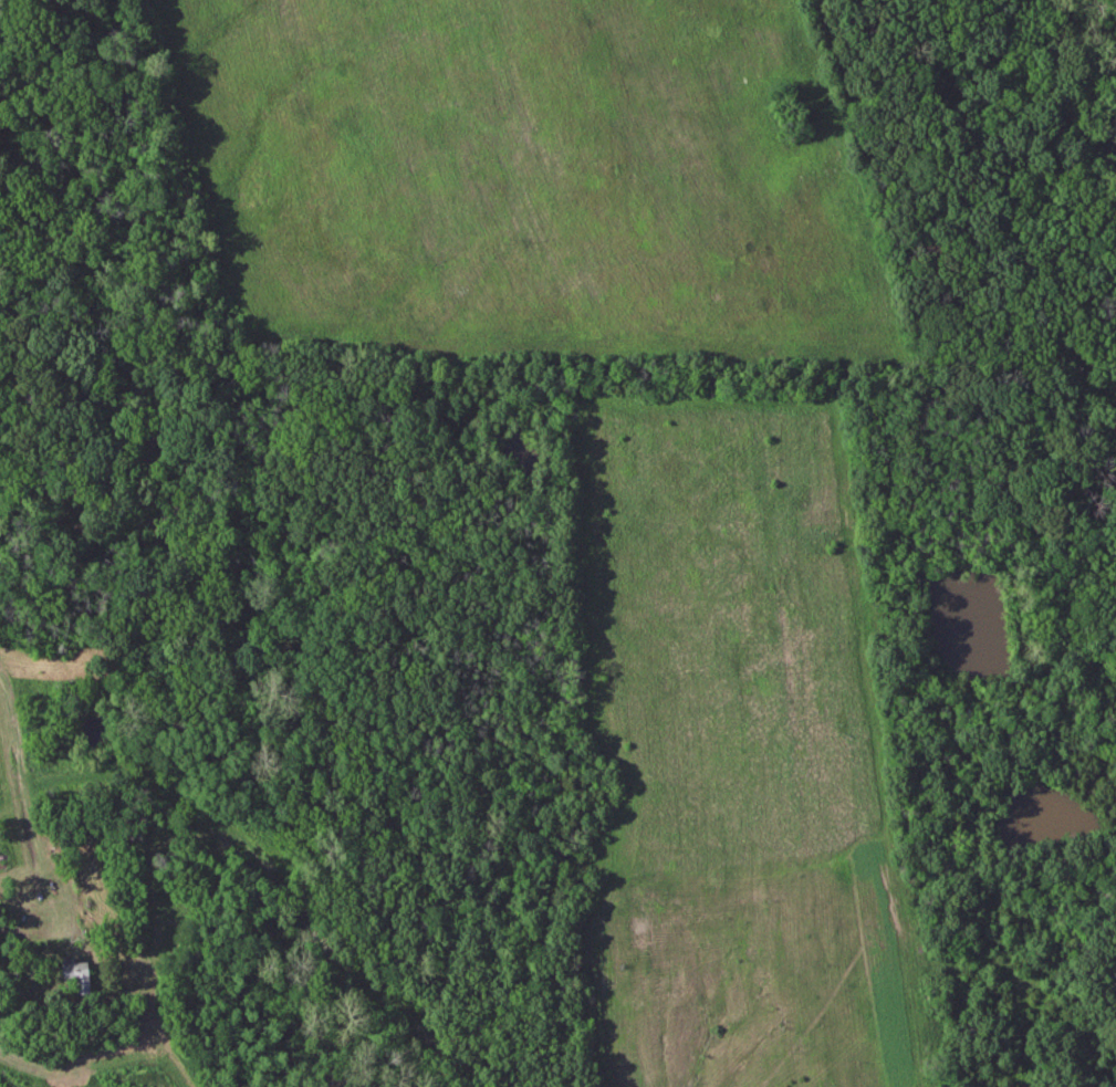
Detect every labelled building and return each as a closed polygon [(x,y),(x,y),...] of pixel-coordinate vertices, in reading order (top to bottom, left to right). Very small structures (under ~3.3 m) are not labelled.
[(88,984),(83,959),(54,964),(58,989),(88,984)]
